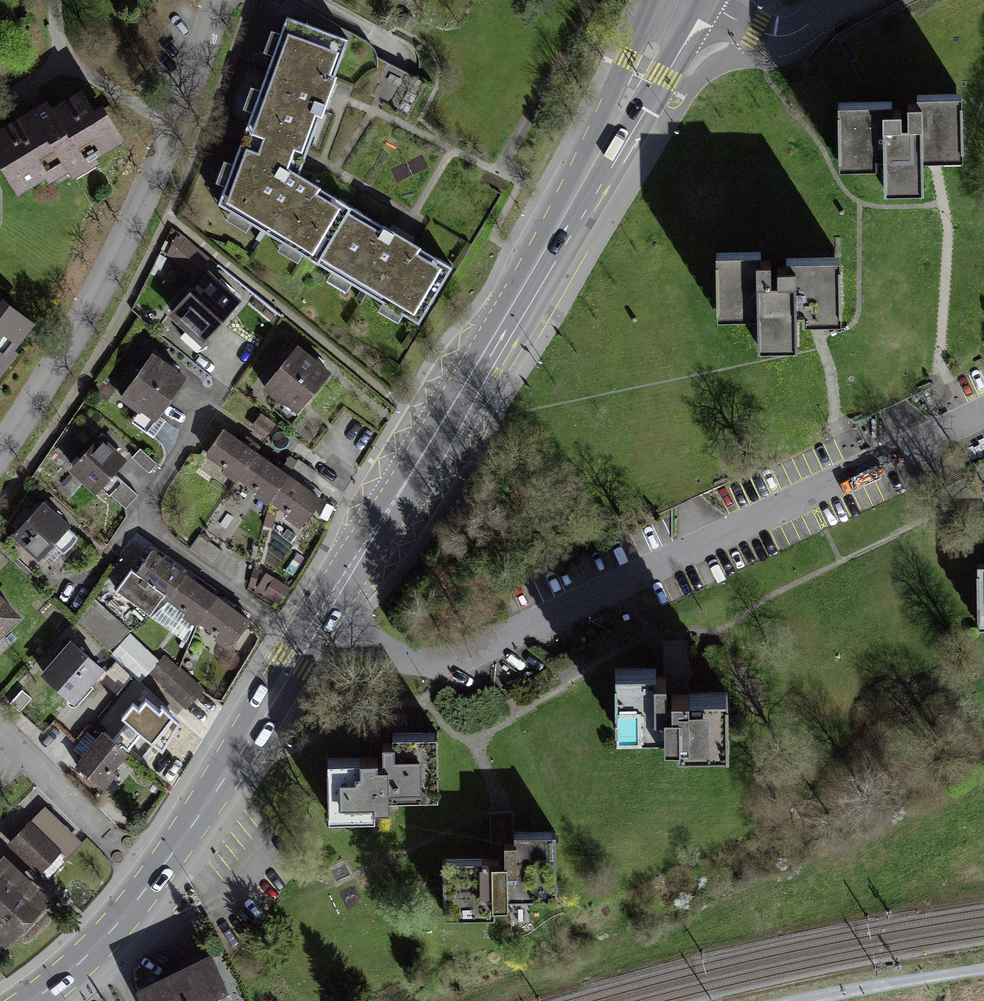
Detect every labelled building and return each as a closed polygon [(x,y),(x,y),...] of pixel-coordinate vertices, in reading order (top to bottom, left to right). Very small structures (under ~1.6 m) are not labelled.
[(347,38),(287,17),(244,131),(218,202),(420,324),(452,268),(388,230),(296,175),(305,151),(335,70),(347,38)] [(0,132),(0,166),(17,194),(63,165),(67,172),(119,140),(101,112),(93,116),(79,95),(52,111),(47,103),(39,108),(0,132)] [(873,104),(834,106),(836,168),(880,166),(881,196),(919,194),(918,161),(937,160),(962,159),(960,96),(904,98),(905,117),(874,118),(873,104)] [(753,251),(711,253),(713,318),(757,316),(758,350),(796,348),(794,307),(817,306),(841,305),(839,258),(784,260),(785,286),(754,287),(753,251)] [(206,274),(170,313),(204,345),(240,307),(206,274)] [(30,325),(0,302),(0,303),(0,364),(30,325)] [(295,349),(260,390),(298,422),(333,381),(295,349)] [(151,356),(119,399),(140,415),(136,421),(156,436),(165,425),(156,418),(184,380),(151,356)] [(234,437),(223,429),(201,459),(298,531),(320,501),(278,470),(234,437)] [(98,438),(71,467),(97,492),(102,488),(124,509),(137,496),(115,475),(125,464),(98,438)] [(43,503),(13,534),(44,564),(56,552),(60,556),(79,536),(43,503)] [(191,549),(215,561),(223,545),(199,533),(191,549)] [(166,561),(148,549),(115,598),(148,620),(158,606),(226,652),(250,618),(231,606),(204,587),(166,561)] [(99,600),(81,616),(109,647),(126,632),(99,600)] [(17,618),(0,601),(0,635),(17,618)] [(42,681),(71,707),(102,674),(72,647),(42,681)] [(668,674),(622,672),(621,735),(673,736),(673,753),(731,754),(733,700),(685,699),(668,698),(668,674)] [(141,709),(135,704),(121,722),(162,751),(181,724),(163,708),(159,714),(147,702),(141,709)] [(380,765),(323,765),(323,825),(387,824),(387,798),(437,798),(436,735),(414,735),(389,735),(389,749),(380,749),(380,765)] [(103,790),(130,758),(105,737),(78,768),(103,790)] [(85,848),(48,812),(12,849),(49,885),(85,848)] [(504,857),(444,858),(444,918),(507,917),(506,898),(557,898),(556,833),(511,834),(504,834),(504,857)] [(0,871),(0,946),(12,958),(59,909),(9,862),(0,871)] [(139,991),(144,1000),(236,1000),(214,955),(139,991)]
